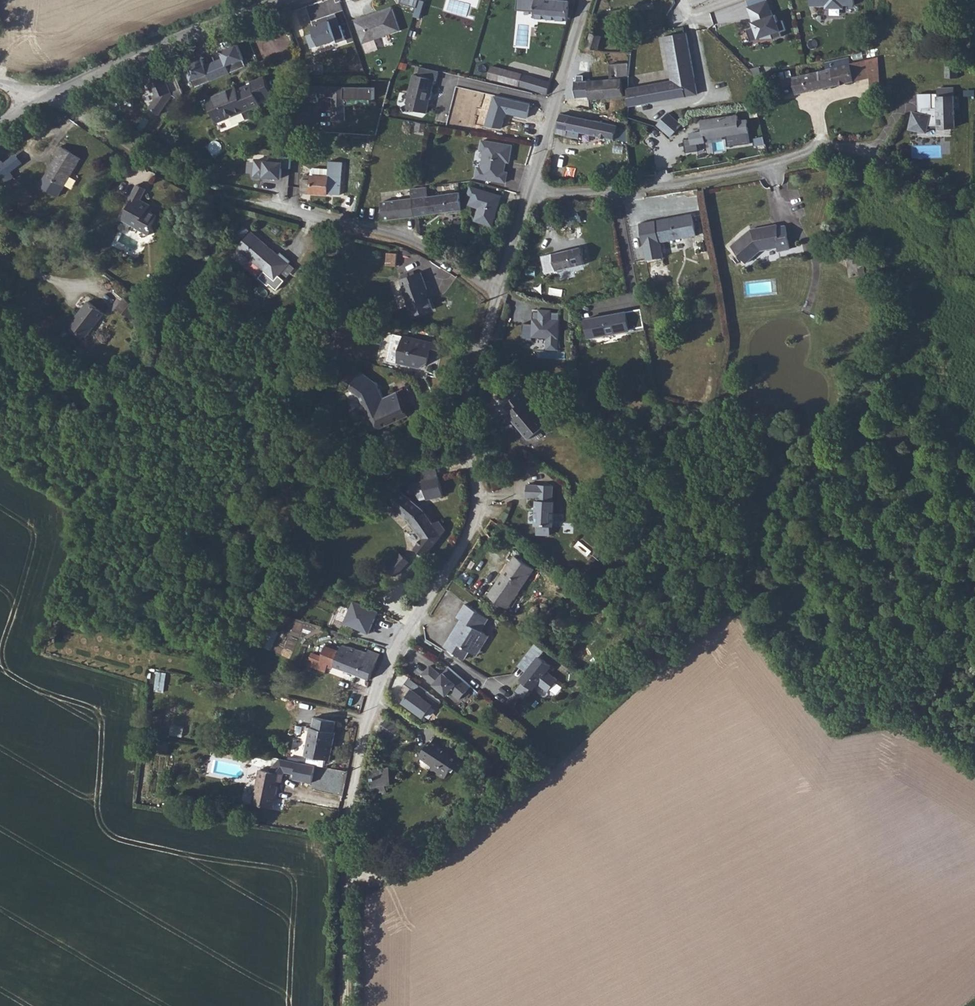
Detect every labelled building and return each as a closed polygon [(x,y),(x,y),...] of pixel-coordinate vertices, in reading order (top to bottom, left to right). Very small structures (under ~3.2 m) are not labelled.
[(346,5),(354,29),(391,17),(386,0),(370,0),(355,5),(354,3),(346,5)] [(565,15),(566,0),(532,0),(531,8),(565,15)] [(750,41),(786,30),(783,19),(777,21),(771,0),(746,0),(753,26),(746,28),(750,41)] [(645,58),(677,54),(673,16),(633,23),(638,59),(645,58)] [(345,37),(341,25),(332,27),(330,19),(313,24),(315,31),(307,34),(311,48),(345,37)] [(583,26),(580,41),(599,45),(602,31),(597,30),(595,25),(593,23),(589,24),(587,28),(583,26)] [(485,52),(488,40),(480,37),(476,50),(485,52)] [(841,45),(818,51),(819,61),(773,71),(775,80),(790,78),(792,86),(863,70),(858,52),(843,55),(841,45)] [(952,64),(951,51),(940,51),(940,63),(949,64),(952,64)] [(678,63),(677,54),(645,58),(646,66),(678,63)] [(250,86),(257,82),(262,78),(253,61),(228,75),(225,72),(197,85),(209,109),(252,89),(250,86)] [(601,73),(602,91),(619,89),(618,72),(622,72),(621,63),(608,63),(609,72),(601,73)] [(633,74),(627,73),(624,74),(626,99),(681,92),(679,73),(678,63),(646,66),(633,67),(633,74)] [(406,107),(429,112),(438,69),(415,64),(406,107)] [(946,65),(946,76),(958,76),(959,65),(946,65)] [(545,89),(549,75),(518,68),(515,80),(545,89)] [(679,73),(681,92),(698,91),(696,72),(679,73)] [(585,93),(602,91),(601,73),(585,74),(585,75),(585,90),(585,93)] [(158,93),(148,106),(160,114),(177,89),(156,74),(147,86),(158,93)] [(573,91),(585,90),(585,75),(573,76),(573,91)] [(346,96),(375,98),(375,86),(312,83),(311,97),(332,98),(331,119),(346,120),(346,96)] [(911,109),(910,130),(929,130),(929,126),(956,126),(956,86),(937,86),(937,92),(919,92),(918,110),(911,109)] [(500,105),(471,98),(465,121),(495,127),(500,105)] [(665,107),(653,120),(659,125),(664,130),(668,126),(675,118),(670,112),(668,110),(665,107)] [(561,108),(555,129),(572,134),(574,128),(615,140),(617,132),(611,130),(613,123),(561,108)] [(682,115),(678,109),(670,112),(675,118),(682,115)] [(737,114),(701,117),(702,130),(690,131),(691,139),(685,139),(686,150),(708,148),(707,146),(750,141),(747,119),(738,119),(737,114)] [(475,165),(474,175),(503,180),(505,170),(499,169),(500,165),(502,166),(503,159),(507,160),(509,143),(479,138),(478,148),(481,149),(479,166),(475,165)] [(82,156),(61,145),(57,153),(60,154),(48,175),(66,185),(82,156)] [(247,174),(282,178),(284,166),(290,166),(291,157),(249,152),(247,174)] [(325,159),(324,167),(323,185),(337,186),(338,152),(334,152),(334,154),(325,153),(325,159)] [(306,166),(324,167),(325,159),(310,158),(306,162),(306,166)] [(4,174),(8,170),(11,165),(3,159),(0,163),(0,170),(4,174)] [(323,185),(324,167),(306,166),(305,172),(297,172),(296,184),(323,185)] [(148,183),(139,179),(132,194),(135,196),(126,216),(154,228),(155,229),(158,222),(157,219),(162,211),(159,210),(154,207),(156,203),(150,200),(151,197),(143,194),(148,183)] [(409,193),(413,211),(460,204),(457,187),(424,192),(422,181),(408,183),(409,193)] [(501,196),(470,189),(468,199),(471,199),(470,208),(480,210),(478,222),(495,226),(498,214),(496,211),(498,204),(500,204),(501,196)] [(396,213),(413,211),(409,193),(384,196),(379,197),(381,214),(396,212),(396,213)] [(570,205),(555,210),(560,222),(573,214),(570,205)] [(693,230),(690,208),(636,215),(642,252),(658,250),(656,235),(693,230)] [(775,245),(775,248),(786,246),(785,243),(781,223),(774,225),(773,222),(748,227),(728,242),(741,258),(756,248),(775,245)] [(284,277),(293,265),(283,258),(287,252),(259,229),(247,244),(284,277)] [(576,234),(538,248),(544,263),(582,249),(576,234)] [(387,251),(386,264),(397,265),(398,252),(387,251)] [(283,258),(293,265),(297,260),(287,252),(283,258)] [(321,264),(312,262),(311,279),(320,280),(321,264)] [(414,275),(407,277),(408,281),(405,282),(409,291),(407,292),(418,318),(437,310),(429,291),(432,290),(425,274),(416,278),(414,275)] [(138,302),(123,292),(117,302),(132,311),(138,302)] [(103,309),(87,297),(70,323),(85,334),(103,309)] [(531,314),(522,313),(521,330),(531,330),(531,327),(546,327),(546,339),(557,339),(558,302),(550,301),(550,299),(537,299),(537,301),(531,301),(531,314)] [(615,304),(583,310),(587,328),(624,321),(624,320),(642,316),(639,300),(624,303),(625,307),(616,309),(615,304)] [(447,349),(412,338),(404,364),(424,370),(434,365),(436,357),(440,358),(445,355),(447,349)] [(377,384),(362,373),(350,388),(362,398),(377,428),(408,414),(399,393),(385,398),(377,384)] [(506,402),(504,404),(524,430),(542,414),(522,391),(525,389),(520,382),(501,395),(506,402)] [(546,478),(520,475),(518,487),(530,488),(529,492),(528,491),(525,516),(527,517),(526,525),(540,527),(541,518),(543,518),(546,493),(544,493),(546,478)] [(418,483),(415,484),(416,492),(420,492),(423,491),(425,500),(444,496),(440,477),(433,479),(428,481),(427,479),(423,480),(421,482),(418,483)] [(405,492),(394,505),(405,516),(416,503),(405,492)] [(434,523),(425,512),(419,506),(416,503),(405,516),(409,520),(409,521),(411,523),(424,540),(417,551),(429,558),(447,530),(440,520),(434,523)] [(504,598),(531,558),(513,545),(485,584),(504,598)] [(397,574),(388,567),(376,581),(385,589),(397,574)] [(465,640),(478,620),(476,619),(484,607),(463,590),(453,601),(456,605),(453,610),(449,608),(433,630),(455,647),(462,638),(465,640)] [(353,599),(349,608),(342,606),(337,619),(371,632),(380,609),(353,599)] [(484,624),(478,620),(465,640),(470,644),(484,624)] [(541,644),(532,636),(518,655),(526,662),(524,665),(517,673),(529,682),(534,676),(545,684),(554,673),(543,664),(548,659),(536,650),(541,644)] [(331,664),(371,679),(373,673),(377,662),(369,659),(368,662),(337,651),(326,650),(322,659),(312,657),(309,665),(328,671),(331,664)] [(526,662),(518,655),(515,658),(524,665),(526,662)] [(472,684),(448,665),(443,672),(431,662),(422,674),(447,694),(450,690),(460,699),(472,684)] [(418,682),(403,700),(423,717),(439,698),(418,682)] [(426,756),(440,764),(454,734),(438,727),(439,724),(431,720),(424,733),(419,730),(412,745),(427,751),(426,756)] [(337,727),(316,723),(314,730),(312,730),(306,758),(331,764),(337,737),(335,736),(337,727)] [(171,724),(170,733),(183,735),(184,726),(171,724)] [(367,761),(367,776),(387,776),(386,761),(367,761)] [(283,762),(269,774),(285,778),(287,776),(297,778),(300,765),(283,762)] [(297,778),(295,783),(313,787),(318,770),(300,765),(297,778)] [(285,778),(261,772),(253,806),(272,810),(278,786),(282,787),(285,778)]
